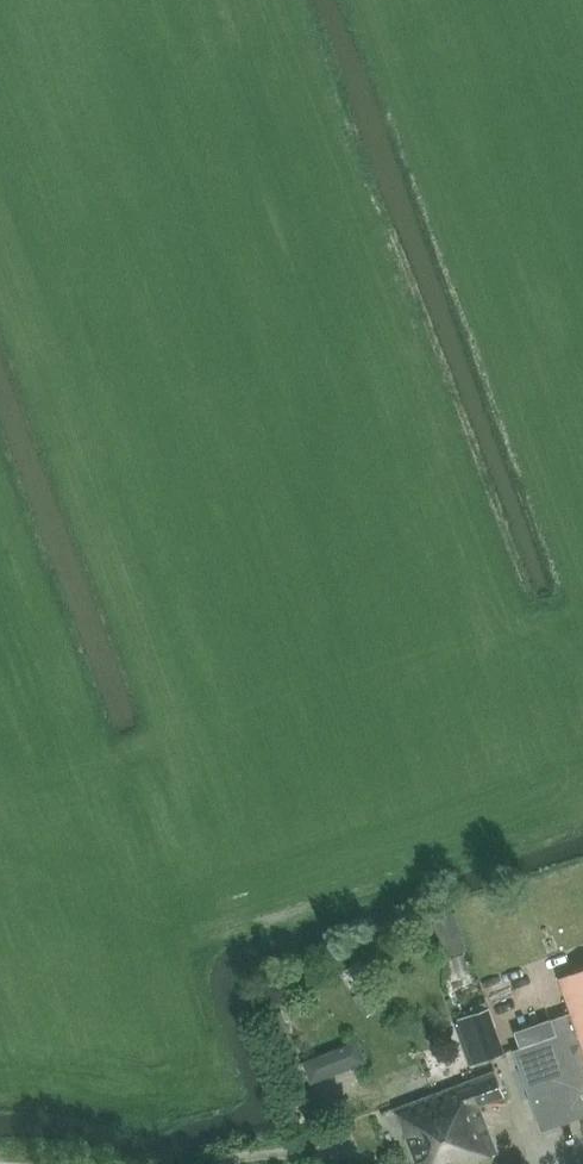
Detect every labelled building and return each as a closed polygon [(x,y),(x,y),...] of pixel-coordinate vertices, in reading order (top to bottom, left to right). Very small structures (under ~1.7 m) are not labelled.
[(509,968),(485,979),(489,989),(513,979),(509,968)] [(515,1050),(543,1129),(582,1115),(582,969),(560,977),(572,1011),(552,1019),(558,1035),(515,1050)] [(459,1021),(455,1022),(470,1065),(504,1053),(489,1008),(458,1019),(459,1021)] [(305,1061),(313,1081),(366,1061),(359,1041),(305,1061)] [(418,1163),(480,1163),(480,1162),(479,1160),(498,1153),(479,1105),(509,1094),(500,1069),(396,1108),(418,1163)]
